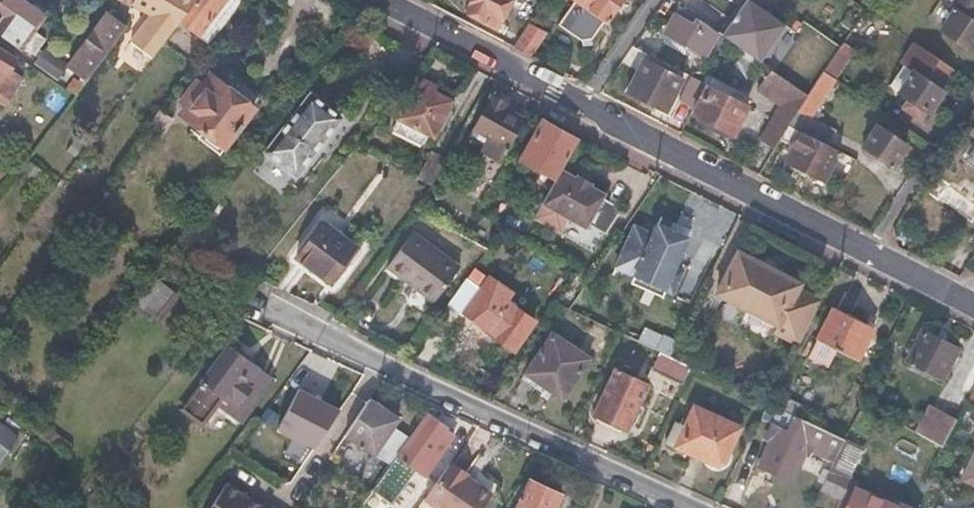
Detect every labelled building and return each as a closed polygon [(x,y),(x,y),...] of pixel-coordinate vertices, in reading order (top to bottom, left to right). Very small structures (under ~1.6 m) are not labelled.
[(21,48),(48,12),(32,0),(1,0),(0,1),(0,33),(21,48)] [(156,6),(131,42),(151,60),(162,45),(181,22),(197,0),(147,0),(156,6)] [(181,22),(209,43),(240,1),(239,0),(197,0),(181,22)] [(470,0),(469,10),(472,14),(479,19),(496,28),(511,0),(471,0),(470,0)] [(558,25),(581,41),(591,39),(604,20),(606,21),(621,0),(576,0),(558,25)] [(725,17),(699,0),(673,0),(716,29),(725,17)] [(748,0),(737,0),(716,31),(755,58),(780,22),(748,0)] [(956,12),(942,32),(972,52),(973,49),(973,0),(941,0),(940,1),(956,12)] [(698,21),(678,7),(665,34),(706,55),(716,37),(695,26),(698,21)] [(122,23),(108,13),(67,67),(86,82),(128,25),(122,22),(122,23)] [(546,35),(529,24),(512,49),(530,58),(546,35)] [(840,49),(831,42),(798,92),(808,99),(825,73),(840,49)] [(844,44),(840,49),(825,73),(836,81),(855,51),(844,44)] [(913,72),(898,93),(910,102),(904,110),(920,121),(926,112),(928,114),(943,93),(938,90),(952,70),(915,45),(901,64),(903,65),(913,72)] [(4,104),(21,77),(10,70),(17,60),(0,49),(0,101),(4,104)] [(682,82),(644,62),(627,94),(664,114),(682,82)] [(888,86),(898,93),(913,72),(903,65),(888,86)] [(787,88),(758,68),(738,96),(751,105),(760,93),(776,104),(781,97),(787,88)] [(836,81),(825,73),(808,99),(800,111),(789,128),(801,134),(809,121),(836,81)] [(705,85),(691,77),(681,96),(696,104),(706,86),(705,85)] [(253,110),(210,78),(182,114),(206,133),(199,143),(218,156),(253,110)] [(450,101),(415,84),(391,132),(421,147),(426,136),(431,138),(450,101)] [(787,88),(781,97),(800,111),(808,99),(798,92),(789,85),(787,88)] [(731,98),(709,87),(693,117),(733,138),(743,121),(724,112),(731,98)] [(341,120),(305,91),(259,149),(295,178),(341,120)] [(524,114),(491,96),(470,134),(484,141),(479,150),(497,160),(524,114)] [(750,108),(731,98),(724,112),(743,121),(750,108)] [(577,141),(541,120),(520,159),(555,179),(561,168),(577,141)] [(789,128),(774,120),(761,142),(775,150),(789,128)] [(833,133),(809,121),(801,134),(826,147),(833,133)] [(888,136),(876,128),(863,147),(893,167),(906,148),(896,141),(900,136),(892,130),(888,136)] [(826,147),(801,134),(786,162),(825,182),(839,154),(826,147)] [(444,161),(432,154),(418,180),(430,186),(444,161)] [(500,166),(484,158),(464,190),(468,192),(452,218),(466,225),(475,210),(489,186),(500,166)] [(561,168),(555,179),(541,204),(585,229),(588,224),(605,233),(622,208),(602,197),(605,192),(590,184),(592,181),(576,172),(574,176),(561,168)] [(351,246),(319,222),(293,257),(326,281),(351,246)] [(652,234),(634,226),(624,246),(673,268),(687,239),(657,225),(652,234)] [(446,253),(414,230),(388,266),(419,288),(446,253)] [(737,252),(715,294),(776,325),(773,332),(797,344),(820,300),(796,288),(798,284),(737,252)] [(461,264),(446,253),(419,288),(435,300),(461,264)] [(480,289),(486,280),(472,269),(466,278),(480,289)] [(173,293),(151,274),(130,300),(153,318),(173,293)] [(482,325),(481,327),(513,349),(534,320),(506,300),(512,292),(488,277),(486,280),(480,289),(466,278),(447,303),(463,313),(464,312),(482,325)] [(872,329),(831,309),(815,340),(855,360),(872,329)] [(588,357),(552,332),(524,372),(560,397),(588,357)] [(957,350),(921,333),(906,362),(942,380),(957,350)] [(677,342),(661,334),(654,349),(659,351),(670,356),(677,342)] [(272,378),(228,344),(180,408),(200,424),(216,402),(240,420),(272,378)] [(670,356),(659,351),(650,370),(683,386),(692,367),(670,356)] [(646,385),(615,370),(594,413),(625,428),(646,385)] [(322,389),(303,379),(278,429),(297,438),(316,400),(322,389)] [(327,392),(322,389),(316,400),(322,403),(327,392)] [(863,398),(853,392),(831,434),(843,439),(860,403),(863,398)] [(378,405),(368,398),(343,435),(389,465),(408,437),(392,426),(397,419),(378,405)] [(915,430),(944,443),(957,413),(928,401),(915,430)] [(869,408),(860,403),(843,439),(851,443),(869,408)] [(739,429),(694,407),(674,447),(721,468),(739,429)] [(425,413),(408,437),(389,465),(369,493),(381,501),(408,463),(425,476),(453,436),(443,429),(445,427),(425,413)] [(772,425),(767,437),(792,449),(796,441),(834,459),(843,439),(831,434),(793,415),(785,432),(772,425)] [(15,434),(0,423),(0,455),(15,434)] [(448,462),(423,498),(437,507),(481,507),(488,497),(464,480),(467,476),(448,462)] [(845,480),(828,472),(820,490),(837,498),(840,490),(845,480)] [(467,476),(464,480),(488,497),(491,493),(467,476)] [(851,495),(844,507),(896,507),(855,487),(856,485),(845,480),(840,490),(851,495)] [(527,481),(515,507),(554,507),(560,495),(527,481)] [(242,503),(245,498),(227,486),(212,507),(249,507),(242,503)] [(242,503),(249,507),(259,507),(252,503),(245,498),(242,503)]
